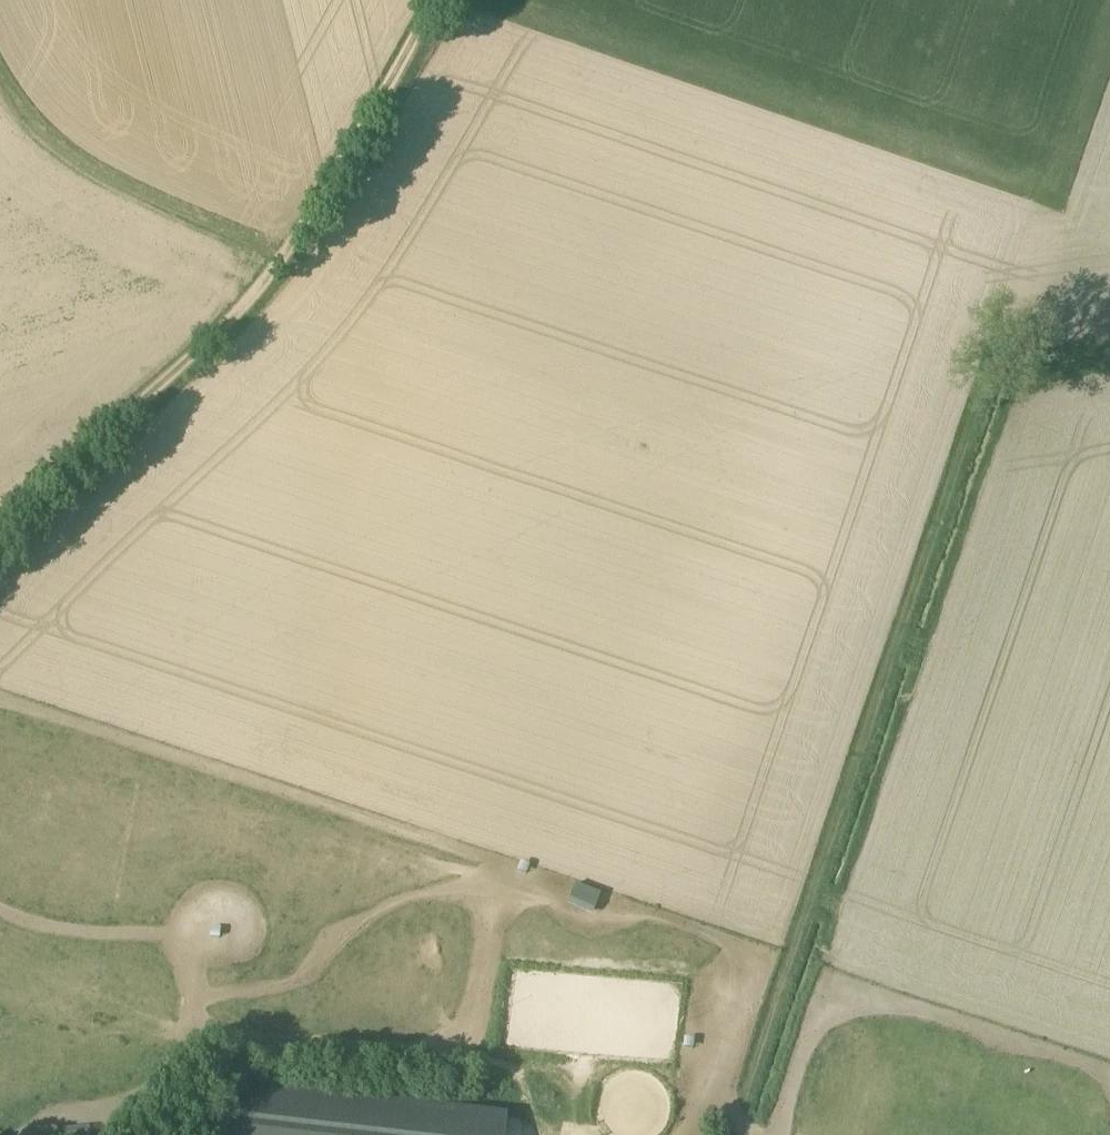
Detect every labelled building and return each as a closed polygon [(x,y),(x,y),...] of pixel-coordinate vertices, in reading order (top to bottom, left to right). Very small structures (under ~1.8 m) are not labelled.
[(593,910),(601,892),(574,881),(567,898),(593,910)] [(236,1134),(505,1134),(508,1115),(243,1082),(236,1134)]
